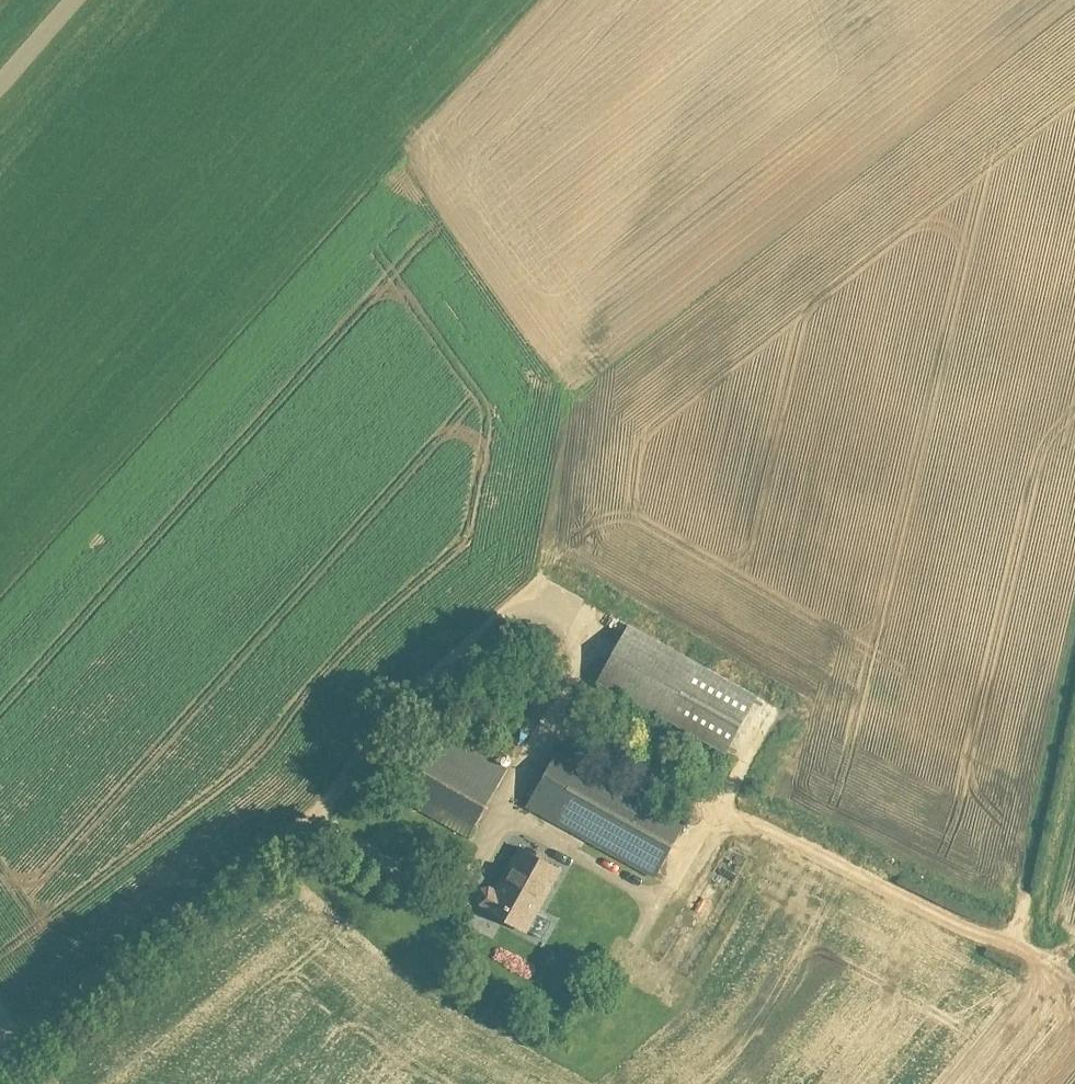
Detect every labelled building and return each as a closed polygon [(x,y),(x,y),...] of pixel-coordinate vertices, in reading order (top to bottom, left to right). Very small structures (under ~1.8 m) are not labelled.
[(756,696),(627,625),(596,681),(725,752),(756,696)] [(506,770),(435,730),(397,799),(467,839),(506,770)] [(653,879),(689,813),(563,742),(526,808),(653,879)] [(520,848),(495,892),(488,888),(481,890),(477,897),(479,905),(486,909),(485,910),(525,932),(560,871),(520,848)]
